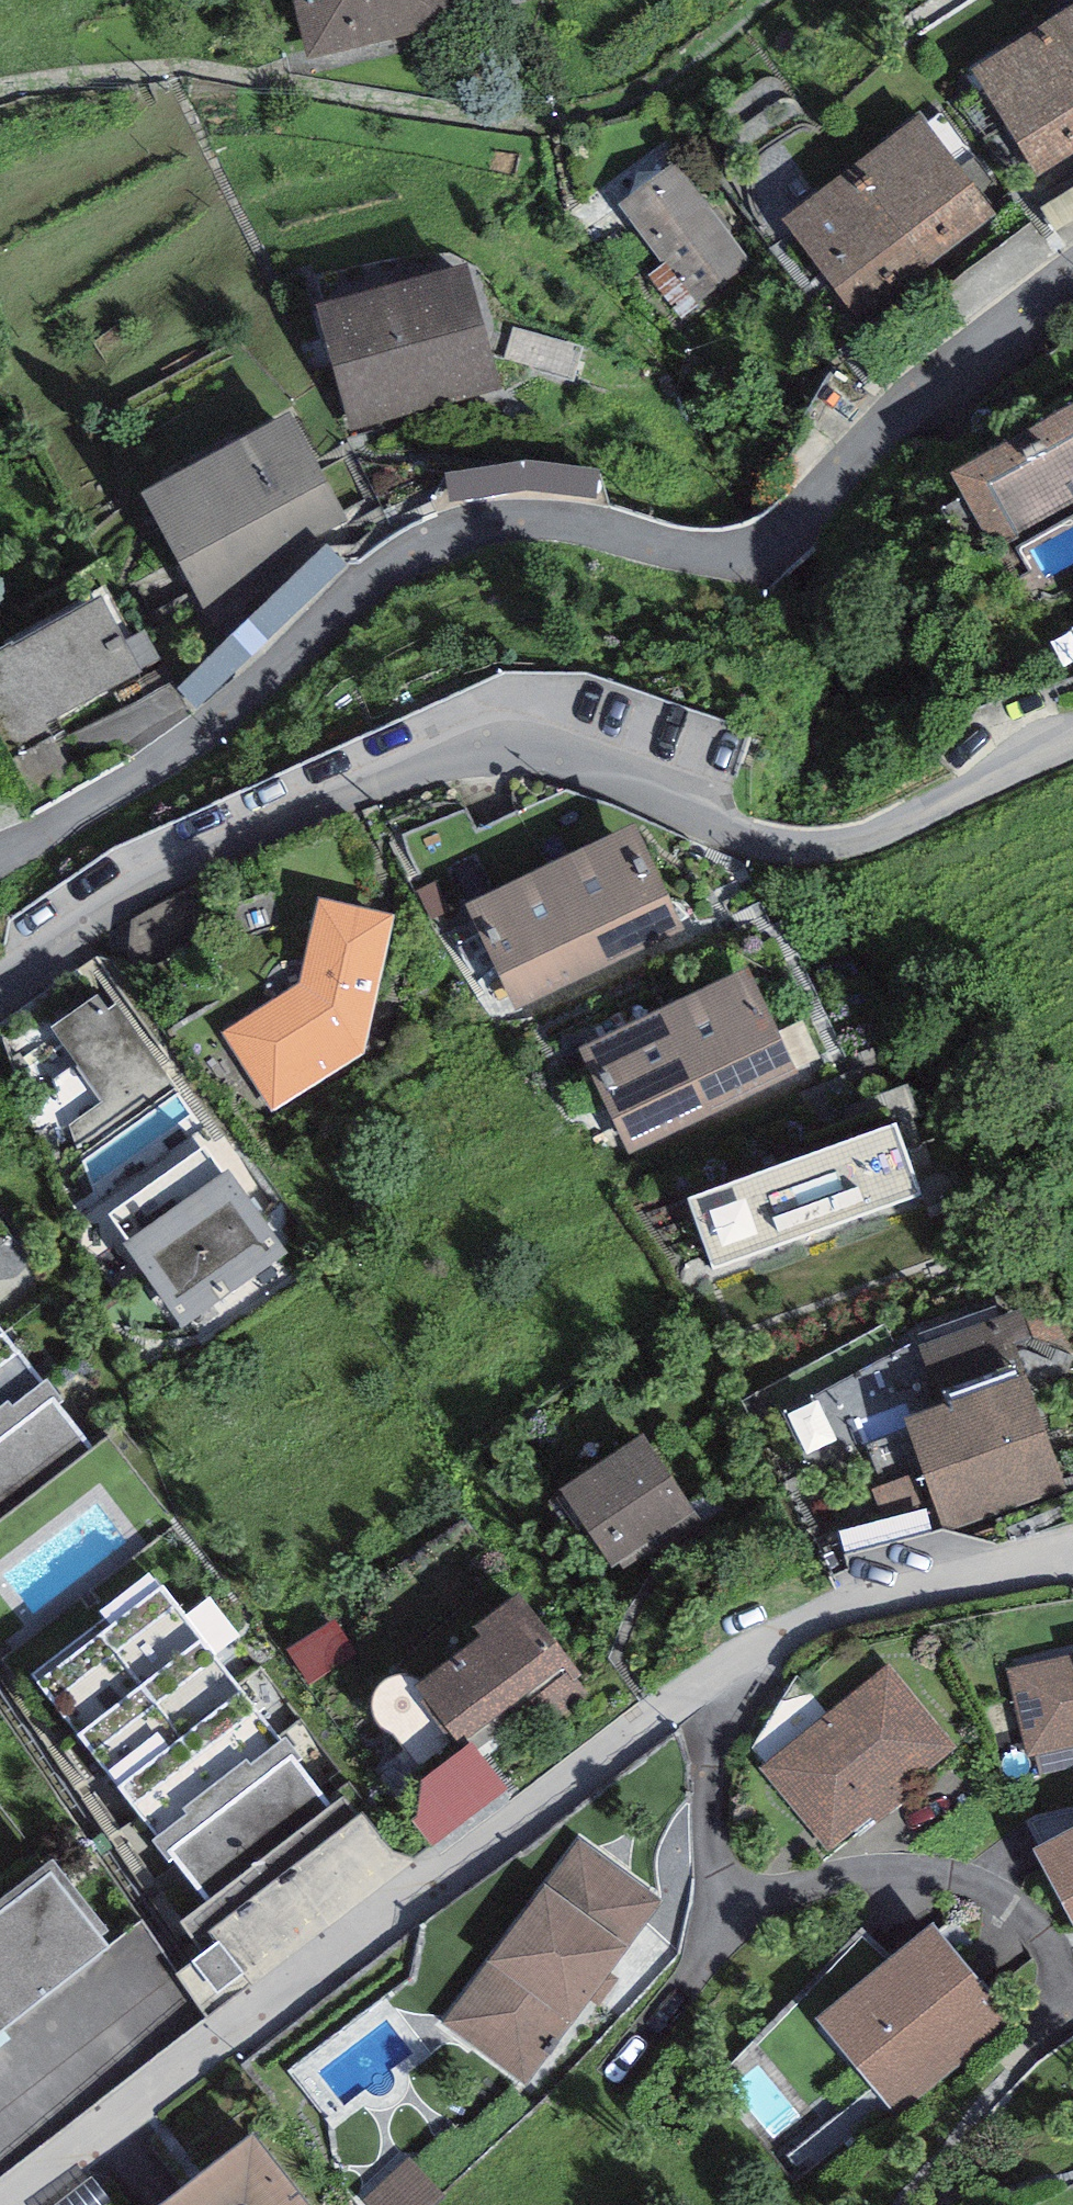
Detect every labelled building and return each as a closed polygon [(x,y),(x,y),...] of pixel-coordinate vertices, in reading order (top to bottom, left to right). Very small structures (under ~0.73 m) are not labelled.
[(309,60),(460,32),(452,0),(292,0),(309,60)] [(1052,20),(1072,54),(1072,7),(1052,20)] [(1052,20),(972,71),(1039,179),(1072,156),(1072,54),(1052,20)] [(920,113),(849,169),(928,267),(998,211),(920,113)] [(743,256),(673,161),(621,198),(692,294),(743,256)] [(928,267),(849,169),(783,222),(863,320),(928,267)] [(463,264),(324,299),(349,437),(455,389),(500,385),(463,264)] [(950,472),(995,552),(1072,509),(1072,405),(950,472)] [(287,413),(140,499),(207,611),(340,503),(287,413)] [(505,492),(612,493),(613,464),(506,462),(505,492)] [(1072,563),(1072,531),(1046,544),(1059,570),(1072,563)] [(0,652),(0,767),(151,692),(105,599),(0,652)] [(633,824),(549,865),(600,972),(685,932),(633,824)] [(288,996),(215,1042),(267,1123),(371,1058),(384,914),(296,907),(288,996)] [(748,967),(662,1008),(713,1116),(800,1075),(748,967)] [(71,1121),(82,1156),(177,1089),(116,1003),(109,1008),(97,990),(53,1021),(106,1096),(71,1121)] [(713,1116),(662,1008),(578,1048),(629,1156),(713,1116)] [(881,1121),(701,1183),(727,1256),(906,1193),(881,1121)] [(206,1141),(110,1205),(185,1318),(281,1255),(206,1141)] [(95,1445),(0,1324),(0,1520),(95,1445)] [(1059,1497),(1015,1380),(895,1426),(939,1542),(1059,1497)] [(696,1533),(635,1442),(552,1497),(614,1589),(696,1533)] [(0,1664),(0,1670),(233,1997),(406,1868),(165,1535),(0,1664)] [(425,1674),(469,1738),(573,1667),(528,1603),(425,1674)] [(1003,1672),(1022,1778),(1072,1769),(1072,1660),(1003,1672)] [(952,1756),(884,1670),(755,1773),(823,1858),(952,1756)] [(409,1790),(441,1843),(525,1793),(493,1740),(409,1790)] [(211,2016),(143,1915),(111,1938),(52,1848),(0,1789),(0,2177),(211,2016)] [(1028,1850),(1072,1944),(1072,1829),(1028,1850)] [(662,1915),(582,1851),(543,1899),(536,1893),(477,1966),(487,1973),(438,2036),(516,2098),(662,1915)] [(1005,2037),(925,1932),(806,2023),(887,2128),(1005,2037)] [(248,2135),(158,2204),(303,2204),(248,2135)] [(380,2204),(419,2204),(440,2183),(417,2160),(376,2202),(380,2204)]
